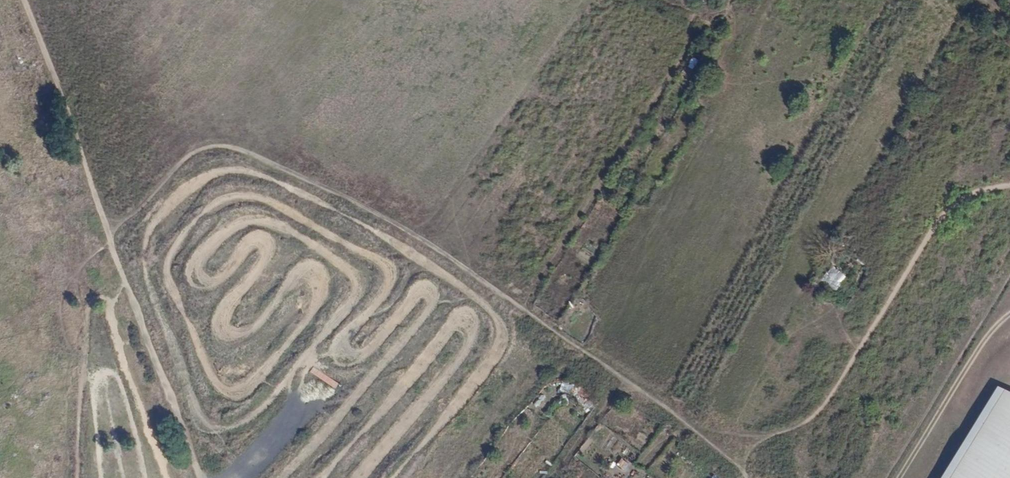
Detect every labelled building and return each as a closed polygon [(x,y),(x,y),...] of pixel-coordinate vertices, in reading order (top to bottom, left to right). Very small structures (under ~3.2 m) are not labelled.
[(837,289),(847,275),(832,265),(822,279),(837,289)] [(1006,394),(955,477),(1009,477),(1009,396),(1006,394)] [(638,467),(620,456),(606,477),(628,477),(629,477),(630,477),(638,467)] [(571,464),(581,469),(584,463),(574,458),(571,464)]
